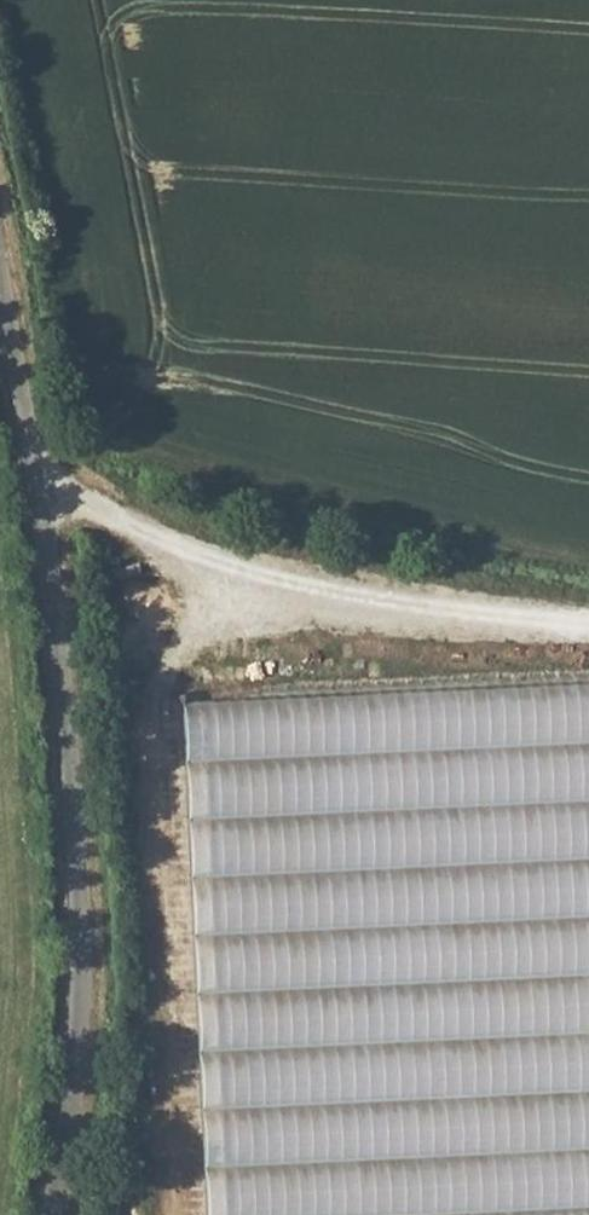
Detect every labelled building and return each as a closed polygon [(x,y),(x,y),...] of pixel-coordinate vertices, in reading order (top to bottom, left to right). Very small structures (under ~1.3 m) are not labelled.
[(177,701),(203,1214),(588,1214),(588,680),(177,701)]
